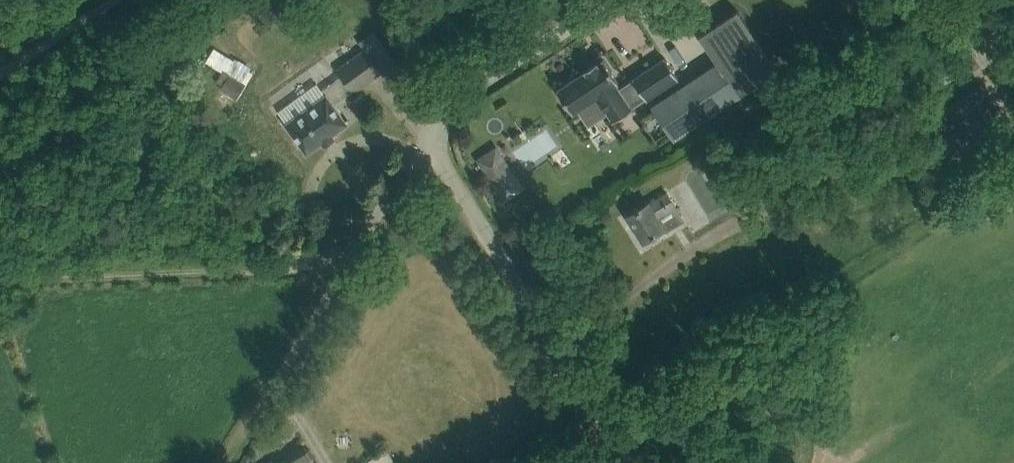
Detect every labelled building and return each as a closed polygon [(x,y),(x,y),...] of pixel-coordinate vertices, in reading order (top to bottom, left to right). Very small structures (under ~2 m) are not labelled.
[(833,31),(814,44),(828,65),(831,63),(847,53),(833,31)] [(969,46),(962,50),(973,67),(973,68),(980,64),(969,46)] [(337,68),(354,92),(382,71),(365,47),(337,68)] [(667,58),(635,79),(646,97),(678,77),(667,58)] [(620,82),(605,59),(599,63),(598,62),(586,69),(587,71),(559,90),(575,113),(599,96),(615,120),(633,108),(618,84),(620,82)] [(717,60),(652,104),(676,139),(741,95),(717,60)] [(245,86),(225,73),(217,85),(237,99),(245,86)] [(977,146),(1009,126),(1004,119),(981,84),(948,106),(975,147),(977,146)] [(325,146),(336,137),(334,134),(350,123),(327,92),(285,123),(307,154),(322,142),(325,146)] [(525,187),(495,144),(477,158),(506,200),(525,187)] [(1006,160),(1001,152),(993,157),(998,165),(1006,160)] [(644,240),(653,235),(662,229),(664,233),(686,219),(668,190),(628,215),(644,240)] [(305,446),(277,462),(315,462),(305,446)] [(388,447),(369,458),(372,462),(397,462),(388,447)]
